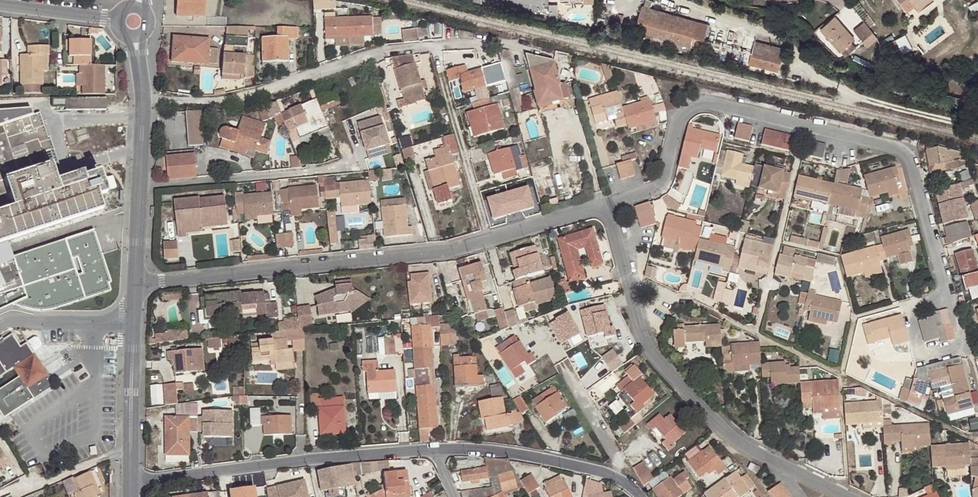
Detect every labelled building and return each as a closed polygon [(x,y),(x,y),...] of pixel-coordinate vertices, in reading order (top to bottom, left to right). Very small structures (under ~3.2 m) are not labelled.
[(178,16),(206,17),(207,0),(179,0),(178,16)] [(315,11),(323,10),(323,0),(314,0),(315,11)] [(336,0),(323,0),(323,10),(337,9),(337,0),(336,0)] [(908,11),(915,5),(922,0),(899,0),(908,11)] [(915,5),(919,9),(930,0),(922,0),(915,5)] [(671,40),(692,46),(722,54),(779,70),(784,50),(754,41),(755,40),(744,34),(699,21),(643,6),(636,31),(671,40)] [(854,39),(835,17),(827,23),(824,26),(821,28),(846,56),(857,46),(852,41),(854,39)] [(351,36),(351,45),(365,45),(365,36),(374,36),(374,18),(350,19),(351,36)] [(351,36),(350,19),(326,19),(327,37),(337,37),(342,37),(351,36)] [(854,29),(868,46),(878,37),(865,21),(854,29)] [(299,37),(298,27),(278,27),(278,37),(263,37),(264,61),(290,61),(290,37),(299,37)] [(403,31),(405,41),(420,38),(419,29),(403,31)] [(249,36),(227,35),(227,45),(236,46),(249,47),(249,36)] [(175,36),(175,44),(182,44),(182,51),(175,51),(174,62),(210,64),(210,62),(219,63),(220,48),(211,48),(211,38),(175,36)] [(351,45),(351,36),(342,37),(337,37),(337,45),(342,45),(351,45)] [(79,64),(90,64),(89,39),(69,40),(68,50),(69,56),(73,55),(73,64),(79,64)] [(691,51),(692,46),(671,40),(670,46),(691,51)] [(889,49),(900,44),(897,40),(887,45),(889,49)] [(905,55),(900,44),(889,49),(895,60),(905,55)] [(256,70),(256,55),(236,54),(236,46),(227,45),(226,67),(226,73),(242,74),(247,74),(247,80),(256,77),(256,70)] [(48,55),(48,46),(27,47),(27,56),(19,56),(19,94),(41,94),(41,71),(41,56),(45,55),(48,55)] [(509,50),(498,47),(498,48),(510,92),(515,107),(522,105),(525,104),(509,50)] [(539,106),(563,99),(570,98),(566,83),(560,85),(554,60),(527,53),(537,91),(534,92),(539,106)] [(423,83),(414,54),(392,57),(402,90),(423,83)] [(473,90),(486,86),(506,80),(501,62),(469,72),(467,65),(448,71),(451,81),(461,78),(465,93),(473,90)] [(90,64),(79,64),(79,73),(81,73),(81,94),(103,94),(103,65),(90,64)] [(507,92),(505,82),(495,84),(498,94),(507,92)] [(425,93),(423,83),(402,90),(405,99),(425,93)] [(488,92),(486,86),(473,90),(475,96),(488,92)] [(318,99),(323,111),(342,104),(336,91),(318,98),(318,99)] [(623,106),(618,91),(590,99),(594,114),(607,111),(608,116),(609,119),(625,115),(624,112),(623,106)] [(511,108),(507,94),(498,96),(500,104),(502,111),(511,108)] [(498,96),(473,103),(474,111),(467,113),(470,122),(474,121),(478,136),(504,128),(498,104),(500,104),(498,96)] [(625,115),(629,128),(636,126),(656,120),(650,98),(623,106),(624,112),(625,115)] [(106,110),(106,99),(52,99),(52,108),(66,108),(66,110),(106,110)] [(286,123),(289,132),(293,130),(298,128),(302,137),(313,133),(311,128),(327,122),(323,111),(318,99),(288,111),(285,104),(281,105),(279,101),(277,102),(286,123)] [(565,106),(563,99),(539,106),(541,113),(565,106)] [(286,123),(277,102),(258,106),(263,120),(275,116),(279,125),(286,123)] [(522,105),(515,107),(516,113),(524,111),(522,105)] [(31,109),(0,109),(0,314),(18,307),(35,310),(43,311),(50,310),(111,291),(108,284),(111,283),(94,229),(13,255),(8,242),(103,210),(99,196),(107,194),(101,172),(99,173),(98,169),(92,171),(93,174),(84,177),(83,173),(64,179),(57,181),(52,165),(49,166),(45,154),(48,152),(44,142),(41,143),(40,140),(48,138),(40,113),(33,115),(31,109)] [(206,145),(204,109),(189,110),(190,145),(206,145)] [(607,111),(594,114),(595,119),(608,116),(607,111)] [(263,137),(267,125),(243,116),(238,130),(234,128),(230,127),(227,126),(225,126),(223,127),(222,128),(221,130),(219,133),(220,135),(221,136),(222,138),(236,142),(233,151),(255,158),(258,150),(268,153),(272,140),(263,137)] [(360,122),(368,150),(391,144),(384,116),(360,122)] [(656,120),(636,126),(637,130),(658,124),(656,120)] [(474,121),(470,122),(474,137),(478,136),(474,121)] [(334,139),(327,122),(311,128),(313,133),(318,146),(334,139)] [(734,137),(749,141),(753,126),(738,122),(734,137)] [(693,124),(689,123),(686,128),(683,143),(677,167),(688,169),(691,156),(696,157),(698,150),(699,146),(716,150),(720,135),(692,128),(693,124)] [(761,143),(790,150),(794,135),(764,128),(761,143)] [(455,135),(445,138),(447,147),(435,150),(437,158),(428,161),(431,171),(436,190),(440,205),(452,201),(449,188),(461,185),(453,155),(460,153),(459,152),(455,135)] [(520,135),(513,137),(515,143),(522,141),(520,135)] [(57,181),(64,179),(50,137),(48,138),(40,140),(41,143),(44,142),(48,152),(45,154),(49,166),(52,165),(57,181)] [(822,158),(826,143),(810,139),(807,155),(822,158)] [(519,145),(502,150),(496,152),(489,154),(496,176),(502,174),(517,169),(517,170),(524,168),(520,156),(521,155),(519,145)] [(936,147),(926,150),(931,171),(967,165),(962,152),(936,147)] [(720,174),(735,178),(750,181),(753,166),(740,163),(743,153),(726,149),(720,174)] [(198,176),(196,153),(167,155),(169,179),(198,176)] [(526,154),(521,155),(520,156),(524,168),(530,167),(526,154)] [(616,164),(620,177),(635,173),(631,159),(616,164)] [(790,172),(754,164),(753,166),(750,181),(749,184),(765,188),(764,195),(784,199),(790,172)] [(890,166),(862,174),(867,195),(896,187),(890,166)] [(517,169),(502,174),(503,179),(518,174),(517,170),(517,169)] [(675,193),(691,193),(691,170),(676,170),(675,193)] [(431,191),(436,190),(431,171),(426,172),(431,191)] [(833,183),(797,174),(792,195),(817,201),(828,203),(828,201),(833,183)] [(373,203),(371,180),(326,185),(326,192),(341,190),(341,197),(343,207),(352,205),(373,203)] [(861,188),(833,181),(833,183),(828,201),(856,208),(854,214),(863,215),(867,197),(859,195),(861,188)] [(958,184),(934,191),(943,224),(968,218),(958,184)] [(291,210),(303,209),(321,207),(318,186),(280,190),(281,199),(290,198),(291,203),(291,210)] [(509,193),(516,213),(536,207),(529,187),(509,193)] [(341,190),(326,192),(327,199),(341,197),(341,190)] [(244,192),(236,193),(238,207),(245,207),(246,213),(247,220),(259,219),(259,216),(275,214),(273,193),(244,196),(244,192)] [(496,219),(516,213),(509,193),(490,199),(496,219)] [(175,201),(179,237),(189,236),(188,233),(187,224),(218,220),(219,225),(229,224),(226,196),(201,199),(201,198),(175,201)] [(657,225),(650,201),(635,206),(641,229),(657,225)] [(828,203),(817,201),(815,207),(826,210),(828,203)] [(404,213),(408,212),(407,204),(382,207),(386,237),(414,234),(413,226),(409,226),(405,227),(404,213)] [(690,250),(697,222),(666,215),(659,243),(690,250)] [(204,227),(219,225),(218,220),(187,224),(188,233),(204,231),(204,227)] [(967,220),(944,227),(949,244),(970,237),(967,220)] [(329,223),(331,243),(339,243),(337,221),(329,223)] [(564,282),(567,293),(575,291),(572,280),(582,277),(574,250),(578,249),(586,246),(591,265),(602,262),(591,228),(557,238),(571,281),(564,282)] [(906,229),(879,237),(881,243),(885,257),(896,254),(899,264),(911,261),(906,245),(904,238),(908,237),(906,229)] [(295,247),(293,233),(277,235),(278,248),(295,247)] [(708,240),(698,237),(693,259),(721,265),(720,269),(729,271),(734,246),(725,244),(726,237),(710,233),(708,240)] [(767,269),(773,245),(754,241),(756,236),(744,233),(736,267),(745,269),(746,264),(767,269)] [(233,252),(242,251),(241,239),(232,240),(233,252)] [(808,246),(817,248),(819,242),(809,240),(808,246)] [(166,244),(167,259),(179,258),(178,243),(166,244)] [(879,263),(886,260),(885,257),(881,243),(846,253),(851,273),(880,265),(879,263)] [(528,276),(544,271),(536,245),(514,251),(520,268),(515,270),(513,271),(516,280),(528,276)] [(586,276),(578,249),(574,250),(582,277),(586,276)] [(977,268),(971,250),(955,255),(965,289),(977,285),(977,272),(977,268)] [(520,268),(514,251),(509,253),(515,270),(520,268)] [(846,253),(840,255),(846,275),(851,273),(846,253)] [(810,280),(813,268),(804,266),(806,258),(792,254),(792,257),(779,254),(774,273),(789,277),(789,276),(790,271),(802,274),(801,278),(810,280)] [(487,280),(481,262),(459,269),(467,295),(470,294),(471,299),(477,320),(496,314),(501,330),(509,327),(504,311),(503,307),(495,310),(493,309),(491,308),(488,308),(482,290),(483,289),(481,282),(487,280)] [(745,269),(766,274),(767,269),(746,264),(745,269)] [(410,304),(432,301),(428,272),(410,274),(410,281),(407,281),(410,304)] [(516,280),(512,280),(514,288),(516,287),(521,304),(535,300),(536,304),(556,297),(550,277),(530,283),(528,276),(516,280)] [(336,281),(337,286),(338,295),(335,296),(333,291),(326,293),(325,291),(316,295),(319,304),(318,305),(320,315),(334,313),(341,312),(339,301),(345,300),(352,310),(353,312),(361,306),(361,303),(369,297),(356,290),(353,291),(352,279),(336,281)] [(338,295),(337,286),(325,291),(326,293),(333,291),(335,296),(338,295)] [(518,305),(521,304),(516,287),(514,288),(513,288),(518,305)] [(811,306),(810,311),(809,315),(824,318),(837,321),(841,300),(813,294),(814,291),(808,290),(807,293),(804,305),(811,306)] [(243,313),(242,295),(241,291),(207,296),(207,298),(202,298),(204,310),(206,310),(207,319),(228,316),(227,314),(243,313)] [(265,294),(265,292),(242,295),(243,313),(243,316),(268,313),(268,318),(279,316),(278,302),(266,303),(266,299),(270,299),(270,294),(265,294)] [(798,303),(804,305),(807,293),(800,292),(798,303)] [(341,312),(352,310),(345,300),(339,301),(341,312)] [(611,327),(606,305),(583,311),(589,336),(605,332),(606,337),(616,334),(614,326),(611,327)] [(931,314),(917,318),(923,340),(938,336),(938,339),(954,335),(946,306),(930,311),(931,314)] [(312,308),(298,310),(301,328),(305,328),(314,327),(312,308)] [(509,327),(518,323),(513,308),(504,311),(509,327)] [(568,312),(549,322),(560,343),(579,332),(568,312)] [(412,317),(413,326),(431,324),(440,324),(440,323),(439,314),(430,315),(412,317)] [(893,344),(908,339),(901,314),(870,322),(871,327),(864,329),(868,343),(875,341),(874,338),(890,333),(893,344)] [(451,322),(440,323),(440,324),(441,344),(457,343),(456,329),(455,328),(453,327),(451,327),(451,322)] [(722,344),(721,323),(685,325),(685,323),(678,323),(678,328),(674,328),(675,346),(686,345),(686,340),(706,339),(707,345),(722,344)] [(421,440),(430,440),(429,428),(439,427),(435,384),(433,384),(432,368),(434,367),(431,324),(428,325),(413,326),(419,408),(421,440)] [(176,329),(177,340),(195,338),(197,338),(194,327),(176,329)] [(276,365),(296,363),(295,349),(290,349),(288,331),(273,332),(274,341),(261,342),(262,348),(253,349),(254,362),(276,360),(276,365)] [(15,371),(20,379),(0,391),(0,415),(3,420),(9,417),(54,389),(34,356),(42,351),(43,348),(39,342),(36,341),(21,350),(13,336),(0,344),(0,380),(15,371)] [(222,350),(221,337),(209,338),(210,351),(222,350)] [(514,345),(510,338),(496,346),(510,370),(525,361),(528,365),(536,359),(532,352),(528,354),(521,341),(514,345)] [(395,339),(385,340),(386,352),(386,354),(396,353),(395,339)] [(722,354),(723,371),(733,370),(732,365),(749,364),(761,364),(761,362),(760,342),(731,343),(732,354),(722,354)] [(205,369),(203,348),(168,352),(169,359),(175,359),(176,372),(205,369)] [(617,351),(579,373),(587,386),(625,364),(617,351)] [(478,375),(477,355),(460,357),(460,354),(454,354),(457,387),(485,385),(484,374),(478,375)] [(397,390),(395,370),(380,371),(379,359),(363,361),(364,372),(368,371),(370,393),(397,390)] [(761,364),(762,378),(770,377),(771,384),(800,383),(800,382),(799,366),(785,367),(785,360),(761,362),(761,364)] [(975,406),(970,391),(962,363),(927,373),(931,388),(951,382),(955,395),(943,398),(948,414),(975,406)] [(642,374),(635,365),(626,372),(628,376),(617,385),(622,391),(618,395),(628,407),(631,405),(637,413),(644,407),(642,404),(654,394),(640,377),(642,374)] [(911,389),(914,378),(907,376),(904,386),(911,389)] [(921,380),(914,378),(911,389),(910,394),(917,396),(921,380)] [(840,406),(838,379),(800,382),(800,383),(802,404),(806,404),(806,399),(811,398),(812,404),(812,412),(822,411),(822,407),(840,406)] [(165,383),(167,405),(169,405),(180,403),(178,388),(178,382),(165,383)] [(493,399),(503,397),(509,396),(502,385),(490,387),(493,399)] [(232,388),(233,396),(242,395),(246,395),(246,386),(232,388)] [(903,386),(900,398),(908,402),(910,394),(911,389),(904,386),(903,386)] [(551,388),(544,392),(548,398),(555,394),(551,388)] [(548,398),(544,392),(532,400),(547,421),(556,415),(556,414),(567,405),(558,391),(555,394),(548,398)] [(320,407),(319,398),(319,393),(311,394),(312,408),(320,407)] [(234,404),(242,404),(242,395),(233,396),(234,404)] [(344,396),(319,398),(320,407),(322,434),(347,432),(344,396)] [(520,421),(517,412),(517,409),(512,410),(512,412),(507,413),(503,397),(493,399),(479,402),(481,415),(485,414),(485,418),(487,429),(519,422),(520,421)] [(845,414),(845,423),(883,421),(882,400),(844,402),(845,414)] [(191,416),(191,431),(205,431),(205,436),(234,436),(234,410),(205,410),(205,416),(191,416)] [(685,432),(670,414),(665,418),(660,413),(648,423),(653,428),(656,426),(667,439),(662,442),(669,450),(676,444),(674,441),(685,432)] [(293,433),(292,415),(262,416),(262,424),(265,424),(265,434),(293,433)] [(191,416),(167,416),(166,455),(191,455),(191,431),(191,416)] [(624,432),(635,423),(630,417),(619,426),(624,432)] [(931,445),(930,424),(901,425),(902,440),(902,447),(903,447),(922,445),(931,445)] [(883,426),(884,442),(894,441),(893,425),(883,426)] [(902,440),(901,425),(893,425),(894,441),(902,440)] [(931,447),(933,469),(947,468),(966,466),(964,444),(931,447)] [(727,468),(719,458),(710,446),(703,451),(702,449),(687,461),(700,478),(707,472),(709,475),(715,470),(719,475),(727,468)] [(99,456),(99,448),(89,448),(89,456),(99,456)] [(11,465),(2,450),(0,451),(0,469),(3,467),(4,469),(11,465)] [(732,457),(728,452),(719,458),(727,468),(736,461),(732,457)] [(501,457),(491,457),(492,465),(494,474),(495,474),(500,473),(512,470),(510,461),(508,458),(501,457)] [(634,466),(644,484),(646,483),(656,475),(643,459),(634,466)] [(389,469),(388,460),(366,462),(368,471),(389,469)] [(366,462),(360,462),(361,466),(357,467),(358,473),(366,472),(368,471),(366,462)] [(761,466),(752,462),(749,468),(759,472),(761,466)] [(356,483),(353,464),(317,471),(321,491),(356,483)] [(970,465),(970,468),(970,475),(977,477),(977,464),(970,465)] [(494,474),(492,465),(461,471),(463,482),(489,477),(489,475),(494,474)] [(405,489),(410,488),(408,469),(383,472),(386,494),(394,493),(405,492),(405,489)] [(756,485),(754,483),(747,474),(746,473),(741,478),(734,469),(715,484),(705,493),(708,496),(731,496),(737,492),(741,496),(756,485)] [(512,470),(500,473),(503,489),(517,486),(512,470)] [(63,483),(69,496),(75,493),(76,496),(97,496),(96,496),(95,492),(99,491),(91,473),(75,480),(74,478),(63,483)] [(681,473),(673,479),(671,475),(653,488),(660,496),(679,496),(692,487),(681,473)] [(532,474),(522,481),(523,484),(530,494),(541,487),(532,474)] [(560,474),(544,482),(552,496),(573,496),(560,474)] [(266,489),(267,496),(308,496),(304,479),(295,481),(295,484),(290,485),(290,483),(266,489)] [(768,491),(773,496),(792,496),(781,481),(768,491)] [(255,487),(231,490),(232,496),(256,496),(255,487)] [(410,488),(405,489),(405,492),(394,493),(394,496),(410,495),(410,488)]
